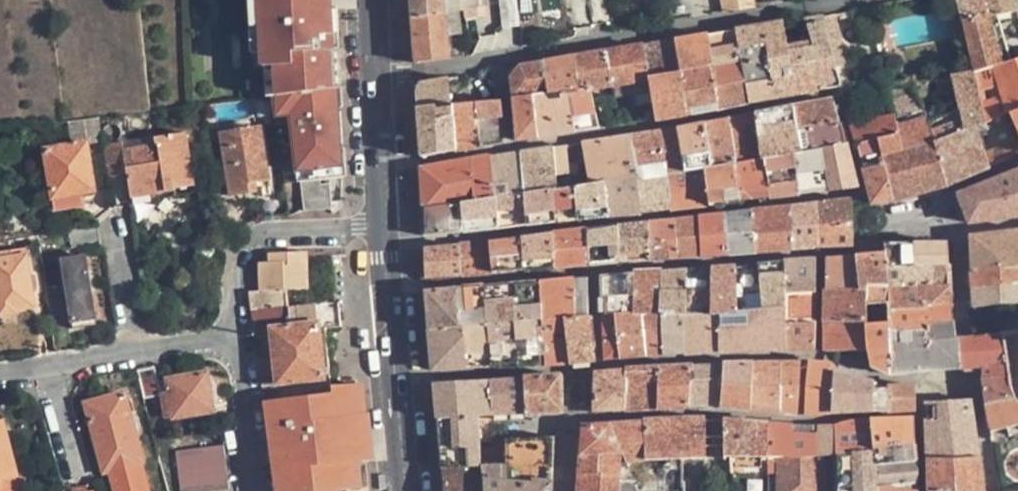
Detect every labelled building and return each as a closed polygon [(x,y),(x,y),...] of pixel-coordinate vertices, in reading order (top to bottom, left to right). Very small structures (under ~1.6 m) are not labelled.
[(251,0),(240,0),(241,64),(252,64),(251,0)] [(252,64),(253,64),(264,64),(264,98),(272,97),(326,91),(334,90),(332,36),(322,36),(321,6),(302,6),(302,0),(251,0),(252,64)] [(331,0),(302,0),(302,6),(321,6),(322,36),(332,36),(331,0)] [(477,0),(413,0),(414,16),(447,11),(461,9),(465,8),(478,6),(477,0)] [(503,27),(520,25),(517,0),(500,0),(503,27)] [(754,0),(723,0),(725,11),(755,6),(754,0)] [(960,7),(963,20),(987,14),(985,0),(958,0),(960,7)] [(987,14),(988,17),(998,15),(1017,10),(1017,5),(1016,0),(985,0),(987,14)] [(480,14),(479,6),(478,6),(465,8),(466,16),(480,14)] [(960,7),(947,10),(954,41),(967,38),(963,20),(960,7)] [(464,34),(462,17),(461,9),(447,11),(450,36),(464,34)] [(450,36),(447,11),(414,16),(418,61),(466,55),(464,34),(450,36)] [(851,62),(836,14),(824,16),(827,34),(836,68),(845,64),(851,62)] [(1001,63),(988,17),(987,14),(963,20),(967,38),(975,71),(994,65),(1001,63)] [(841,85),(836,68),(827,34),(824,16),(823,15),(806,18),(813,44),(789,49),(784,22),(764,25),(776,97),(840,87),(841,85)] [(1011,60),(998,15),(988,17),(1001,63),(1011,60)] [(749,102),(776,97),(764,25),(736,30),(741,58),(749,102)] [(689,38),(676,40),(681,70),(741,58),(736,30),(689,38)] [(676,40),(645,45),(648,77),(681,70),(676,40)] [(632,82),(649,80),(648,77),(645,45),(615,50),(607,51),(613,85),(632,82)] [(605,86),(613,85),(607,51),(576,57),(544,63),(549,92),(549,94),(591,89),(605,86)] [(720,108),(749,102),(741,58),(681,70),(688,114),(708,110),(720,108)] [(1000,81),(1003,94),(1009,111),(1017,108),(1017,58),(1011,60),(1001,63),(994,65),(1000,81)] [(549,92),(544,63),(539,64),(521,67),(513,78),(514,96),(533,94),(549,92)] [(264,98),(264,64),(253,64),(254,99),(264,98)] [(978,88),(1000,81),(994,65),(975,71),(978,88)] [(486,72),(489,101),(502,100),(499,69),(486,72)] [(648,77),(649,80),(655,120),(669,118),(688,114),(681,70),(648,77)] [(975,126),(986,121),(981,100),(978,88),(975,71),(951,77),(953,87),(959,110),(962,119),(965,130),(975,126)] [(449,77),(419,82),(417,95),(418,108),(433,106),(452,104),(449,77)] [(953,87),(951,77),(942,79),(944,90),(953,87)] [(895,115),(897,121),(925,112),(916,82),(887,89),(895,115)] [(333,108),(338,107),(337,89),(334,90),(326,91),(327,97),(332,96),(333,108)] [(586,128),(599,126),(591,89),(549,94),(549,92),(533,94),(538,136),(576,130),(586,128)] [(866,93),(873,119),(895,115),(887,89),(866,93)] [(272,97),(275,117),(289,115),(296,181),(302,181),(321,179),(330,179),(342,177),(338,107),(333,108),(332,96),(327,97),(326,91),(272,97)] [(533,94),(514,96),(518,139),(538,136),(533,94)] [(1003,94),(981,100),(986,121),(994,117),(1009,111),(1003,94)] [(802,151),(822,148),(845,144),(833,99),(812,103),(794,107),(802,151)] [(505,133),(502,100),(489,101),(476,102),(481,145),(493,143),(503,141),(505,133)] [(476,102),(452,104),(452,105),(456,150),(469,147),(481,145),(476,102)] [(433,106),(435,125),(437,124),(439,153),(448,151),(456,150),(452,105),(452,104),(433,106)] [(418,108),(419,126),(435,125),(433,106),(418,108)] [(774,111),(755,115),(760,159),(764,158),(793,153),(802,151),(794,107),(791,107),(774,111)] [(1009,111),(1017,131),(1017,108),(1009,111)] [(959,110),(928,121),(948,185),(977,172),(990,167),(984,150),(975,126),(965,130),(962,119),(959,110)] [(1009,111),(994,117),(1004,141),(1017,135),(1017,131),(1009,111)] [(740,118),(729,120),(736,163),(760,159),(755,115),(740,118)] [(898,125),(897,121),(895,115),(873,119),(852,123),(858,143),(878,138),(885,165),(895,200),(948,185),(928,121),(927,116),(898,125)] [(69,120),(72,144),(88,142),(103,140),(100,118),(69,120)] [(713,167),(734,163),(736,163),(729,120),(720,121),(706,124),(713,167)] [(419,126),(421,156),(439,153),(437,124),(435,125),(419,126)] [(694,126),(678,129),(685,172),(705,168),(713,167),(706,124),(694,126)] [(261,126),(222,132),(232,195),(258,190),(256,181),(269,179),(261,126)] [(678,129),(662,132),(668,174),(685,172),(678,129)] [(125,150),(123,141),(105,144),(111,177),(128,174),(132,196),(174,188),(175,187),(195,184),(186,132),(155,137),(157,144),(125,150)] [(646,134),(633,136),(636,155),(640,178),(666,175),(668,174),(662,132),(661,132),(646,134)] [(123,140),(123,141),(125,150),(157,144),(155,137),(155,135),(123,140)] [(1017,156),(1017,135),(1004,141),(984,150),(990,167),(1017,156)] [(636,155),(633,136),(609,139),(583,143),(590,185),(605,183),(637,179),(640,178),(636,155)] [(878,138),(858,143),(865,169),(885,165),(878,138)] [(96,191),(88,142),(72,144),(46,148),(54,197),(96,191)] [(822,148),(827,187),(855,184),(845,144),(822,148)] [(571,172),(567,146),(554,148),(557,174),(571,172)] [(557,174),(554,148),(537,150),(519,153),(524,193),(553,190),(575,187),(576,186),(577,186),(574,172),(571,172),(557,174)] [(793,153),(798,193),(827,187),(822,148),(802,151),(793,153)] [(524,193),(519,153),(507,154),(491,156),(495,197),(497,197),(524,193)] [(764,158),(768,197),(798,193),(793,153),(764,158)] [(423,181),(425,207),(461,202),(495,197),(491,156),(469,159),(422,167),(423,181)] [(749,199),(768,197),(764,158),(760,159),(736,163),(734,163),(740,200),(749,199)] [(714,203),(740,200),(734,163),(713,167),(705,168),(707,204),(714,203)] [(876,204),(895,200),(885,165),(865,169),(869,187),(874,205),(876,205),(876,204)] [(668,174),(666,175),(668,208),(707,204),(705,168),(685,172),(668,174)] [(982,184),(992,219),(1017,216),(1017,171),(982,184)] [(654,210),(668,208),(666,175),(640,178),(637,179),(639,212),(654,210)] [(321,184),(321,179),(302,181),(305,209),(332,207),(330,183),(321,184)] [(615,214),(639,212),(637,179),(605,183),(606,215),(615,214)] [(594,217),(606,215),(605,183),(590,185),(594,217)] [(969,221),(992,219),(982,184),(959,193),(969,221)] [(575,187),(576,219),(594,217),(590,185),(577,186),(576,186),(575,187)] [(575,187),(553,190),(555,221),(576,219),(575,187)] [(553,190),(524,193),(526,224),(555,221),(553,190)] [(498,227),(526,224),(524,193),(497,197),(498,227)] [(463,231),(498,227),(497,197),(495,197),(461,202),(463,231)] [(851,200),(816,204),(817,226),(852,222),(851,200)] [(425,219),(426,236),(463,231),(461,202),(425,207),(425,219)] [(794,248),(817,245),(817,226),(816,204),(792,207),(794,248)] [(755,251),(794,248),(792,207),(754,212),(755,251)] [(729,253),(755,251),(754,212),(728,214),(729,253)] [(702,217),(703,255),(729,253),(728,214),(702,217)] [(679,257),(703,255),(702,217),(677,220),(679,257)] [(650,258),(679,257),(677,220),(649,223),(650,258)] [(853,245),(852,222),(817,226),(817,245),(853,245)] [(621,261),(650,258),(649,223),(621,227),(621,261)] [(73,247),(102,242),(100,226),(70,231),(73,247)] [(590,264),(621,261),(621,227),(589,230),(590,264)] [(554,234),(556,267),(590,264),(589,230),(554,234)] [(971,236),(973,269),(1017,267),(1017,231),(971,236)] [(524,270),(556,267),(554,234),(523,238),(524,270)] [(491,242),(493,272),(524,270),(523,238),(491,242)] [(470,245),(461,246),(463,275),(493,272),(491,242),(470,245)] [(887,243),(888,255),(888,267),(949,265),(947,242),(887,243)] [(461,246),(427,248),(428,262),(428,277),(463,275),(461,246)] [(261,262),(262,283),(308,282),(307,252),(307,251),(270,253),(271,262),(261,262)] [(74,327),(96,323),(86,255),(63,259),(74,327)] [(867,285),(889,285),(888,267),(888,255),(857,257),(860,288),(860,290),(868,290),(867,285)] [(0,261),(0,306),(1,313),(17,311),(16,307),(33,305),(26,257),(0,261)] [(860,288),(857,257),(827,260),(827,289),(860,288)] [(816,260),(784,261),(785,293),(816,291),(816,260)] [(758,264),(758,265),(763,309),(786,307),(785,293),(784,261),(758,264)] [(758,265),(737,267),(738,310),(763,309),(758,265)] [(890,288),(950,283),(949,265),(888,267),(889,285),(890,288)] [(721,312),(738,310),(737,267),(712,269),(713,312),(721,312)] [(973,269),(973,287),(1017,283),(1017,267),(973,269)] [(712,269),(688,270),(685,314),(713,312),(712,269)] [(688,270),(663,271),(660,314),(662,314),(685,314),(688,270)] [(642,314),(660,314),(663,271),(634,273),(634,274),(634,296),(634,314),(642,314)] [(603,277),(603,296),(634,296),(634,274),(603,277)] [(543,320),(564,318),(588,316),(588,313),(588,279),(542,282),(543,320)] [(288,289),(308,288),(308,282),(262,283),(263,290),(250,291),(253,309),(290,306),(288,289)] [(519,284),(513,285),(517,322),(543,320),(542,282),(532,283),(519,284)] [(890,302),(890,306),(951,303),(950,283),(890,288),(889,285),(867,285),(868,290),(868,304),(890,302)] [(1017,303),(1017,283),(973,287),(974,307),(1017,303)] [(513,285),(485,287),(487,325),(488,325),(517,322),(513,285)] [(460,327),(465,327),(487,325),(485,287),(457,289),(460,327)] [(827,289),(825,322),(866,322),(868,322),(868,304),(868,290),(860,290),(860,288),(827,289)] [(457,289),(427,291),(430,316),(431,330),(460,327),(457,289)] [(815,322),(816,291),(785,293),(786,307),(785,324),(815,322)] [(616,314),(634,314),(634,296),(603,296),(604,313),(616,314)] [(891,322),(890,306),(890,302),(868,304),(868,322),(866,322),(866,324),(891,322)] [(890,306),(891,322),(891,331),(926,330),(925,322),(952,320),(951,303),(890,306)] [(262,329),(262,336),(265,336),(271,336),(273,358),(260,360),(263,385),(324,377),(317,304),(290,306),(253,309),(255,330),(262,329)] [(736,350),(785,349),(785,324),(786,307),(763,309),(738,310),(721,312),(720,350),(736,350)] [(686,352),(720,350),(721,312),(713,312),(685,314),(686,352)] [(605,358),(621,357),(616,314),(604,313),(605,358)] [(637,356),(648,355),(642,314),(634,314),(616,314),(621,357),(637,356)] [(648,355),(665,354),(662,314),(660,314),(642,314),(648,355)] [(665,354),(686,352),(685,314),(662,314),(665,354)] [(564,318),(570,363),(571,363),(595,360),(588,316),(564,318)] [(546,364),(570,363),(564,318),(543,320),(546,364)] [(517,322),(520,366),(546,364),(543,320),(517,322)] [(955,320),(952,320),(925,322),(926,330),(891,331),(893,374),(959,368),(957,338),(955,320)] [(520,366),(517,322),(488,325),(492,367),(520,366)] [(866,324),(866,322),(825,322),(825,350),(869,350),(866,324)] [(890,375),(893,374),(891,331),(891,322),(866,324),(869,350),(872,367),(890,375)] [(487,325),(465,327),(468,368),(492,367),(488,325),(487,325)] [(431,330),(433,370),(468,368),(465,327),(460,327),(431,330)] [(993,365),(1007,364),(1003,334),(991,335),(993,365)] [(991,335),(977,336),(981,366),(993,365),(991,335)] [(966,337),(957,338),(959,368),(960,368),(970,367),(981,366),(977,336),(966,337)] [(724,404),(752,408),(754,363),(746,363),(724,365),(724,404)] [(752,408),(780,410),(782,363),(754,363),(752,408)] [(800,412),(806,413),(807,384),(809,363),(782,363),(780,410),(800,412)] [(828,363),(809,363),(807,384),(806,413),(832,412),(835,369),(828,363)] [(983,386),(986,404),(1016,399),(1010,387),(1010,383),(1007,364),(993,365),(981,366),(983,386)] [(690,406),(724,404),(724,365),(694,366),(690,406)] [(694,366),(660,367),(658,409),(690,406),(694,366)] [(159,381),(155,367),(139,370),(145,398),(164,394),(168,417),(213,410),(207,374),(159,381)] [(660,367),(626,370),(626,410),(658,409),(660,367)] [(843,376),(835,369),(832,412),(877,410),(877,389),(877,382),(843,376)] [(595,411),(626,410),(626,370),(597,372),(595,411)] [(561,375),(524,378),(527,414),(562,412),(561,375)] [(492,416),(527,414),(524,378),(490,380),(492,416)] [(492,416),(490,380),(457,381),(460,416),(438,417),(442,468),(445,490),(484,490),(483,465),(481,439),(480,417),(492,416)] [(437,382),(435,382),(436,401),(438,417),(460,416),(457,381),(437,382)] [(363,438),(363,432),(362,417),(359,383),(333,385),(334,392),(273,399),(276,422),(268,423),(277,490),(354,490),(352,465),(352,461),(342,462),(339,440),(363,438)] [(915,385),(892,388),(892,410),(915,409),(915,385)] [(886,388),(877,389),(877,410),(892,410),(892,388),(886,388)] [(87,403),(105,470),(111,469),(117,490),(147,490),(139,461),(142,460),(124,394),(87,403)] [(265,400),(268,423),(276,422),(273,399),(265,400)] [(991,431),(1017,424),(1017,402),(1016,399),(986,404),(991,431)] [(928,458),(979,456),(977,443),(970,400),(927,402),(928,458)] [(480,417),(481,439),(495,439),(492,416),(480,417)] [(710,416),(711,450),(724,450),(723,416),(710,416)] [(646,460),(682,458),(706,457),(706,419),(644,421),(645,433),(646,460)] [(725,455),(733,455),(768,456),(769,423),(764,423),(724,419),(725,455)] [(914,419),(872,420),(874,448),(915,444),(914,419)] [(4,420),(0,421),(0,479),(1,482),(19,477),(4,420)] [(852,421),(836,425),(835,454),(875,453),(874,448),(872,420),(866,420),(852,421)] [(627,461),(646,460),(645,433),(644,421),(637,422),(611,424),(623,454),(627,461)] [(768,456),(777,457),(820,455),(818,425),(808,425),(792,425),(769,423),(768,456)] [(623,454),(611,424),(583,425),(577,490),(639,490),(637,485),(619,484),(623,454)] [(834,425),(818,425),(820,455),(823,455),(835,454),(836,425),(834,425)] [(483,465),(484,490),(552,490),(554,437),(507,438),(507,464),(483,465)] [(366,460),(363,438),(339,440),(342,462),(352,461),(366,460)] [(875,453),(876,465),(916,460),(915,444),(874,448),(875,453)] [(229,489),(231,489),(225,446),(177,451),(182,490),(229,490),(229,489)] [(836,490),(877,490),(877,487),(876,465),(875,453),(835,454),(836,490)] [(776,490),(823,490),(823,455),(820,455),(777,457),(776,490)] [(777,457),(768,456),(768,490),(776,490),(777,457)] [(929,490),(983,490),(979,456),(928,458),(929,490)] [(666,483),(667,490),(683,490),(682,458),(646,460),(648,474),(666,474),(666,483)] [(917,482),(916,460),(876,465),(877,487),(917,483),(917,482)] [(354,490),(369,489),(366,464),(352,465),(354,490)] [(877,490),(917,490),(917,483),(877,487),(877,490)]
